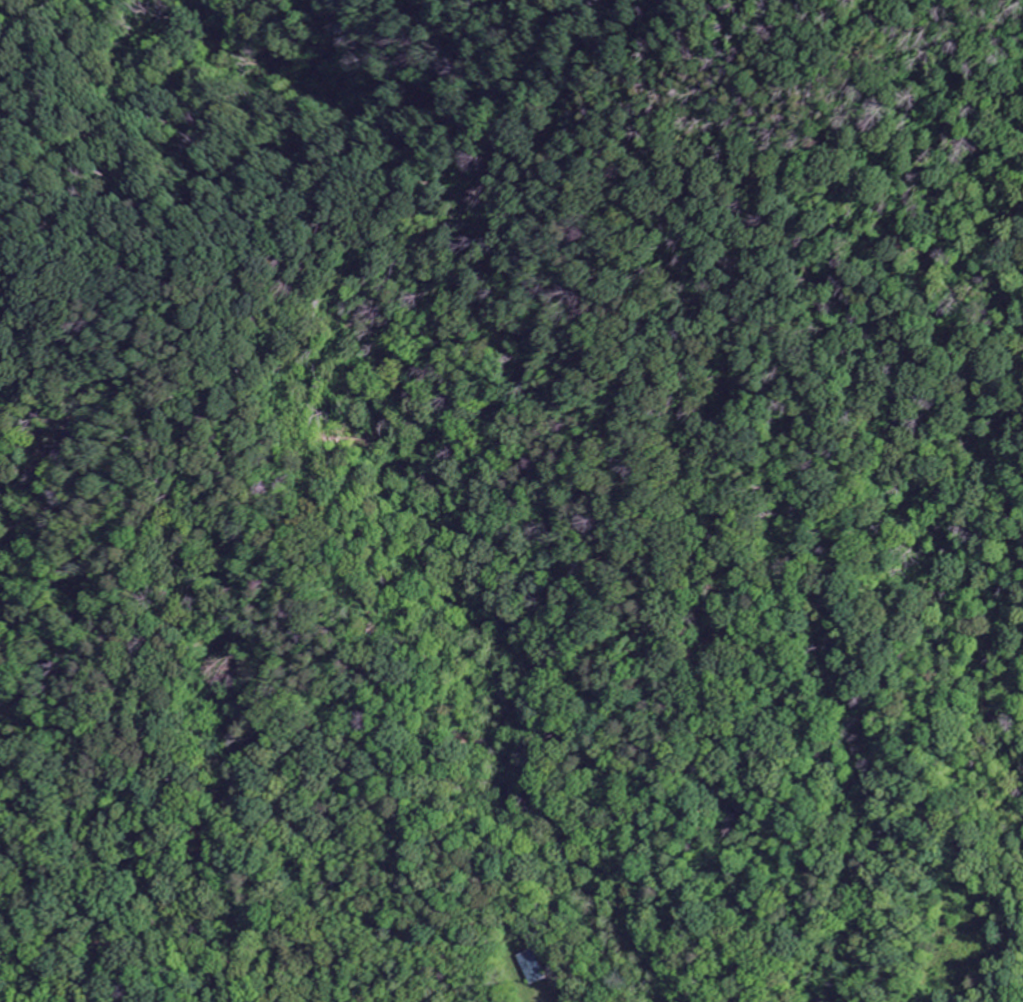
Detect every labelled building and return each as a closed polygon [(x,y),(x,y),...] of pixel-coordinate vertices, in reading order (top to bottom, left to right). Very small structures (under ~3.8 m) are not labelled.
[(529,986),(546,979),(533,951),(516,959),(529,986)]
